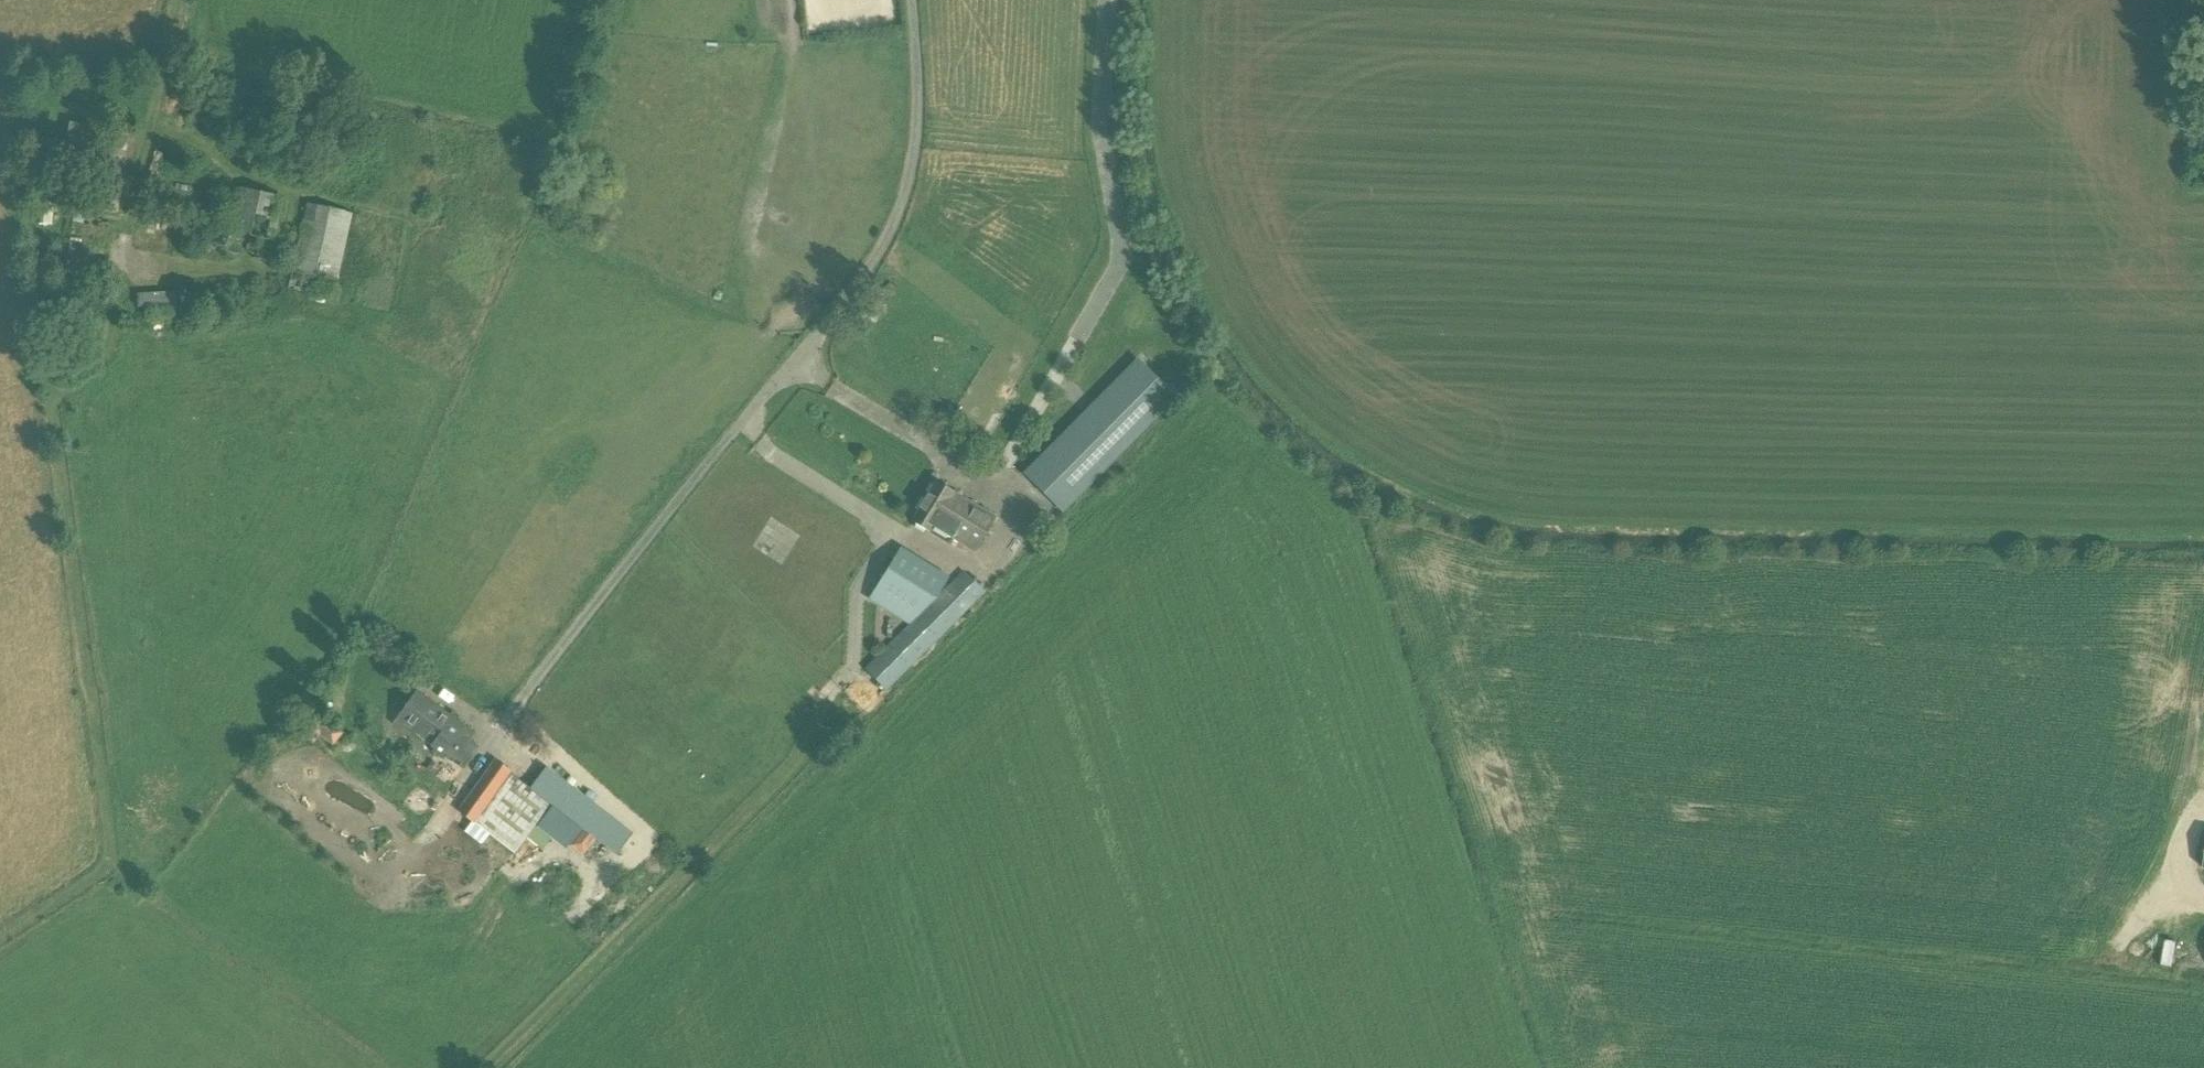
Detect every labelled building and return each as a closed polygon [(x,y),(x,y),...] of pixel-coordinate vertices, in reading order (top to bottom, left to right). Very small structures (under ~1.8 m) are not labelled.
[(71,121),(62,165),(112,174),(118,135),(97,131),(97,126),(71,121)] [(231,227),(230,231),(272,240),(274,232),(274,233),(284,196),(238,186),(229,227),(231,227)] [(307,202),(288,286),(288,289),(311,294),(315,276),(338,282),(354,212),(307,202)] [(1069,498),(1162,403),(1131,372),(1037,467),(1069,498)] [(911,520),(914,522),(948,541),(950,537),(973,550),(995,515),(936,479),(911,520)] [(945,580),(899,551),(899,550),(869,599),(908,623),(945,580)] [(983,592),(962,571),(866,669),(888,688),(983,592)] [(416,689),(396,719),(463,767),(479,746),(470,740),(476,732),(416,689)] [(495,757),(459,809),(514,852),(538,821),(568,844),(582,827),(583,828),(571,845),(583,854),(596,837),(617,853),(633,833),(546,766),(530,785),(495,757)]
